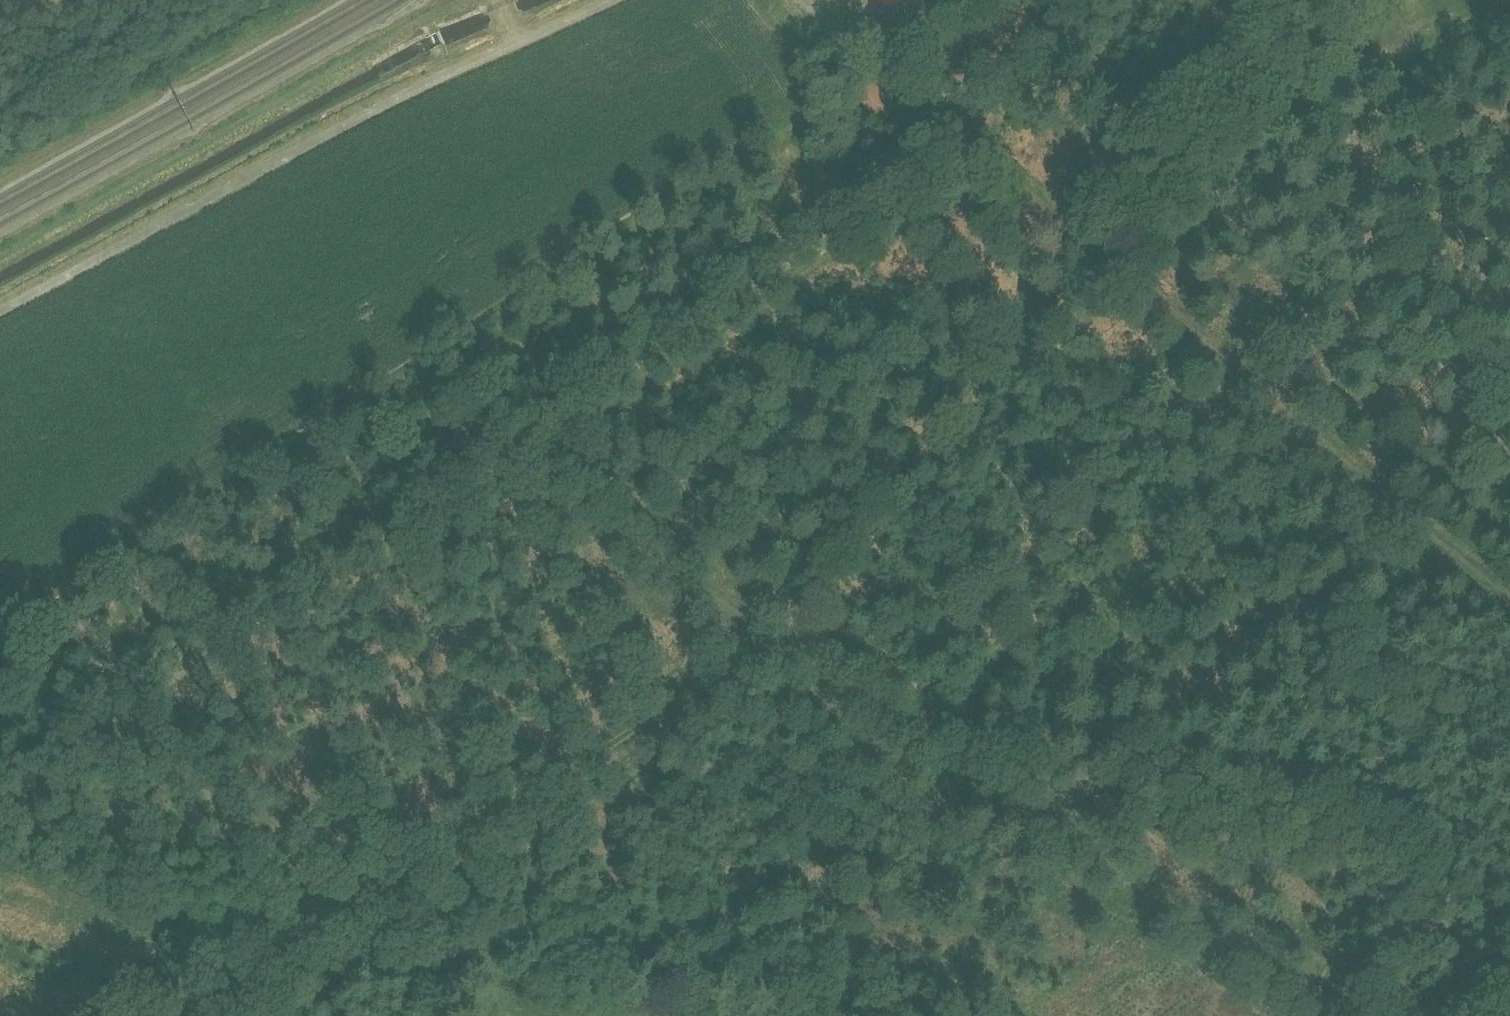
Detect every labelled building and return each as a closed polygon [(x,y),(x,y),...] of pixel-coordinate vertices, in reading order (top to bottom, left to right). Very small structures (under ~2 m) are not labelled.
[(894,13),(905,0),(879,0),(894,13)] [(882,121),(897,108),(875,84),(861,97),(882,121)]
